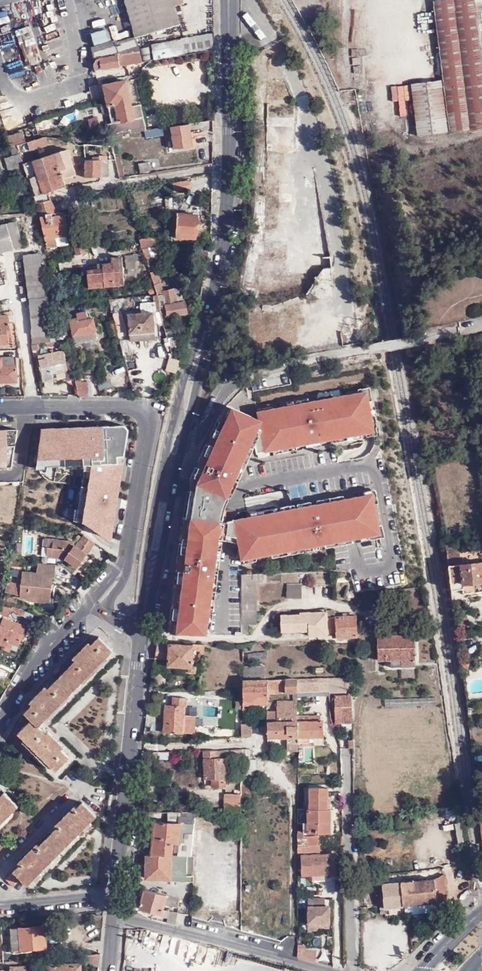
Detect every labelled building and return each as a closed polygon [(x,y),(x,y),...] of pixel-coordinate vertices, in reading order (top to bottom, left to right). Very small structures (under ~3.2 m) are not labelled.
[(138,39),(181,26),(175,7),(173,0),(125,0),(138,39)] [(352,9),(366,9),(366,0),(352,0),(352,9)] [(430,0),(446,132),(481,127),(481,94),(471,0),(432,0),(430,0)] [(93,59),(96,70),(143,62),(140,50),(136,36),(90,49),(93,59)] [(33,41),(40,58),(52,53),(45,37),(33,41)] [(167,40),(168,54),(183,52),(182,38),(167,40)] [(438,80),(407,84),(413,136),(444,132),(438,80)] [(122,118),(125,132),(145,129),(147,129),(144,117),(134,119),(126,81),(104,85),(111,120),(122,118)] [(134,104),(136,116),(143,115),(142,103),(134,104)] [(115,133),(119,132),(117,122),(109,123),(111,134),(115,133)] [(190,123),(171,126),(174,149),(193,146),(190,123)] [(23,129),(6,133),(11,147),(18,145),(18,144),(27,141),(23,129)] [(18,144),(18,145),(20,152),(51,144),(48,135),(27,141),(18,144)] [(18,145),(11,147),(14,157),(6,160),(9,172),(25,167),(24,164),(20,152),(18,145)] [(63,179),(65,179),(77,175),(73,162),(69,149),(54,154),(63,179)] [(63,179),(54,154),(24,164),(25,167),(37,204),(52,200),(50,192),(66,187),(65,179),(63,179)] [(86,177),(102,177),(103,177),(103,174),(109,174),(109,160),(86,160),(86,177)] [(148,161),(139,162),(140,171),(150,169),(148,161)] [(55,206),(52,200),(37,204),(38,206),(39,210),(55,206)] [(58,213),(55,206),(39,210),(41,214),(49,248),(59,247),(58,236),(67,235),(65,215),(59,216),(58,213)] [(177,234),(177,239),(196,239),(196,215),(171,215),(171,234),(177,234)] [(3,253),(23,248),(17,223),(0,228),(0,254),(3,253)] [(69,245),(67,235),(58,236),(59,247),(69,245)] [(149,248),(151,247),(149,240),(146,241),(144,236),(140,236),(144,248),(149,248)] [(79,255),(87,252),(84,242),(75,244),(79,255)] [(22,257),(39,254),(39,247),(21,250),(22,257)] [(156,271),(149,248),(144,248),(145,252),(156,295),(164,325),(167,337),(171,336),(168,317),(186,313),(181,287),(162,291),(158,271),(156,271)] [(39,254),(22,257),(28,301),(44,299),(39,254)] [(105,269),(100,270),(89,270),(90,283),(106,282),(107,287),(127,284),(124,257),(113,258),(114,263),(104,265),(105,269)] [(156,295),(154,295),(155,306),(143,307),(144,313),(128,315),(131,342),(156,340),(153,313),(156,313),(156,325),(164,325),(156,295)] [(28,301),(33,346),(38,345),(53,342),(47,299),(28,301)] [(120,338),(125,357),(134,353),(129,344),(127,336),(123,337),(120,326),(125,324),(122,312),(113,314),(117,327),(120,338)] [(0,315),(0,346),(10,345),(9,337),(12,336),(10,317),(2,318),(1,315),(0,315)] [(98,339),(93,319),(77,321),(77,318),(70,320),(75,344),(98,339)] [(41,365),(44,382),(55,381),(53,370),(56,370),(57,373),(67,371),(66,363),(67,362),(65,351),(37,357),(39,365),(41,365)] [(18,383),(17,359),(0,359),(0,384),(18,383)] [(78,397),(93,397),(90,383),(82,385),(81,380),(75,381),(78,397)] [(266,418),(255,440),(256,450),(324,439),(377,429),(369,390),(257,408),(258,415),(266,418)] [(228,403),(190,480),(229,495),(237,478),(255,440),(266,418),(258,415),(228,403)] [(52,479),(79,484),(75,521),(84,522),(103,536),(112,538),(119,489),(128,430),(124,426),(89,427),(41,428),(38,461),(38,468),(41,473),(46,478),(52,479)] [(21,427),(0,427),(0,469),(12,469),(21,427)] [(20,479),(20,469),(0,469),(0,480),(20,479)] [(187,504),(186,514),(223,519),(225,510),(225,507),(229,495),(190,480),(187,504)] [(337,499),(237,517),(240,559),(243,558),(342,539),(381,531),(374,492),(337,499)] [(186,514),(172,631),(208,632),(217,568),(223,519),(186,514)] [(85,546),(90,550),(95,543),(84,535),(79,542),(85,546)] [(46,556),(50,556),(53,539),(44,538),(43,548),(47,549),(46,556)] [(53,539),(50,556),(64,558),(77,567),(83,558),(76,552),(79,548),(74,544),(74,541),(53,539)] [(450,565),(452,589),(463,588),(465,586),(465,582),(481,581),(481,584),(481,550),(460,552),(459,547),(456,548),(455,545),(446,547),(450,565)] [(83,558),(86,554),(82,550),(79,548),(76,552),(83,558)] [(29,596),(50,598),(51,586),(46,586),(47,575),(52,576),(54,576),(55,564),(37,562),(36,572),(22,571),(20,596),(20,597),(29,598),(29,596)] [(243,579),(243,584),(243,635),(246,635),(247,625),(256,625),(256,579),(243,579)] [(21,583),(7,581),(5,592),(20,596),(21,583)] [(300,586),(287,586),(287,599),(300,599),(300,586)] [(0,605),(0,613),(7,616),(9,610),(22,615),(25,609),(10,605),(9,606),(0,605)] [(335,618),(327,618),(327,620),(324,619),(324,613),(299,614),(299,616),(280,617),(280,633),(308,632),(308,637),(336,636),(336,637),(359,637),(358,617),(335,618)] [(21,633),(22,633),(25,626),(1,617),(0,620),(0,643),(2,644),(4,639),(11,641),(17,643),(20,637),(16,636),(17,632),(21,633)] [(401,664),(416,664),(415,634),(376,635),(377,660),(390,660),(400,660),(401,664)] [(115,649),(101,636),(93,644),(91,642),(75,657),(47,685),(30,701),(33,703),(24,711),(31,718),(39,725),(115,649)] [(193,646),(157,644),(155,658),(168,659),(168,666),(189,667),(189,673),(196,674),(196,667),(192,667),(192,655),(203,655),(205,645),(193,644),(193,646)] [(265,666),(244,667),(244,679),(266,678),(265,666)] [(352,676),(336,677),(336,691),(345,691),(345,683),(352,683),(352,676)] [(331,691),(331,677),(314,678),(315,691),(331,691)] [(299,678),(269,680),(269,693),(299,692),(299,678)] [(299,692),(315,691),(314,678),(299,678),(299,692)] [(269,680),(243,681),(244,703),(269,702),(269,693),(269,680)] [(344,716),(353,716),(353,695),(336,695),(336,710),(344,710),(344,716)] [(172,706),(165,706),(164,733),(181,734),(196,734),(197,716),(192,716),(192,707),(186,707),(186,699),(173,698),(172,706)] [(299,743),(299,721),(299,715),(299,701),(277,702),(277,711),(268,712),(268,737),(289,737),(289,743),(299,743)] [(336,722),(353,722),(353,716),(344,716),(344,710),(336,710),(336,722)] [(39,725),(31,718),(18,731),(58,770),(71,756),(63,748),(66,744),(57,736),(49,729),(47,732),(39,725)] [(299,721),(299,743),(311,742),(311,736),(325,736),(325,721),(320,721),(299,721)] [(241,725),(241,737),(251,737),(251,725),(241,725)] [(254,755),(268,754),(267,733),(253,734),(254,755)] [(242,749),(205,750),(205,779),(213,779),(213,787),(225,787),(225,779),(226,779),(226,758),(224,759),(224,758),(242,758),(242,750),(242,749)] [(251,750),(242,750),(242,758),(242,761),(251,761),(251,750)] [(251,761),(242,761),(242,775),(257,775),(257,761),(251,761)] [(326,786),(310,786),(310,808),(309,808),(309,830),(329,830),(329,807),(326,807),(326,786)] [(18,806),(4,792),(0,796),(0,823),(18,806)] [(243,811),(242,793),(226,794),(226,812),(243,811)] [(26,886),(96,815),(83,803),(60,825),(34,852),(6,880),(12,887),(20,879),(26,886)] [(180,856),(192,857),(195,812),(179,812),(168,812),(167,822),(178,822),(181,822),(180,856)] [(442,816),(444,825),(455,823),(453,813),(442,816)] [(410,828),(409,819),(398,820),(399,829),(410,828)] [(181,822),(178,822),(167,822),(154,821),(152,849),(152,853),(152,855),(180,856),(181,822)] [(457,845),(464,844),(462,822),(456,822),(457,845)] [(152,855),(148,854),(147,878),(194,880),(195,857),(192,857),(180,856),(152,855)] [(334,854),(303,855),(304,874),(335,873),(334,854)] [(445,901),(443,874),(432,878),(378,884),(378,888),(377,888),(379,913),(384,913),(384,907),(445,901)] [(133,910),(138,888),(130,886),(128,907),(133,910)] [(180,899),(145,890),(140,909),(161,914),(162,913),(165,913),(166,910),(163,909),(164,905),(178,908),(180,899)] [(326,909),(326,904),(326,897),(309,897),(309,923),(319,923),(330,923),(331,909),(326,909)] [(169,911),(167,921),(175,922),(177,912),(169,911)] [(43,926),(18,928),(20,950),(45,948),(43,926)] [(12,951),(20,950),(18,928),(10,928),(12,951)] [(298,945),(298,956),(315,961),(316,957),(317,950),(305,950),(305,945),(298,945)] [(98,965),(99,954),(93,955),(79,955),(80,959),(85,959),(85,965),(98,965)] [(57,957),(57,964),(46,964),(46,970),(79,970),(80,964),(69,964),(68,956),(57,957)] [(29,970),(38,970),(39,959),(29,959),(29,970)]
